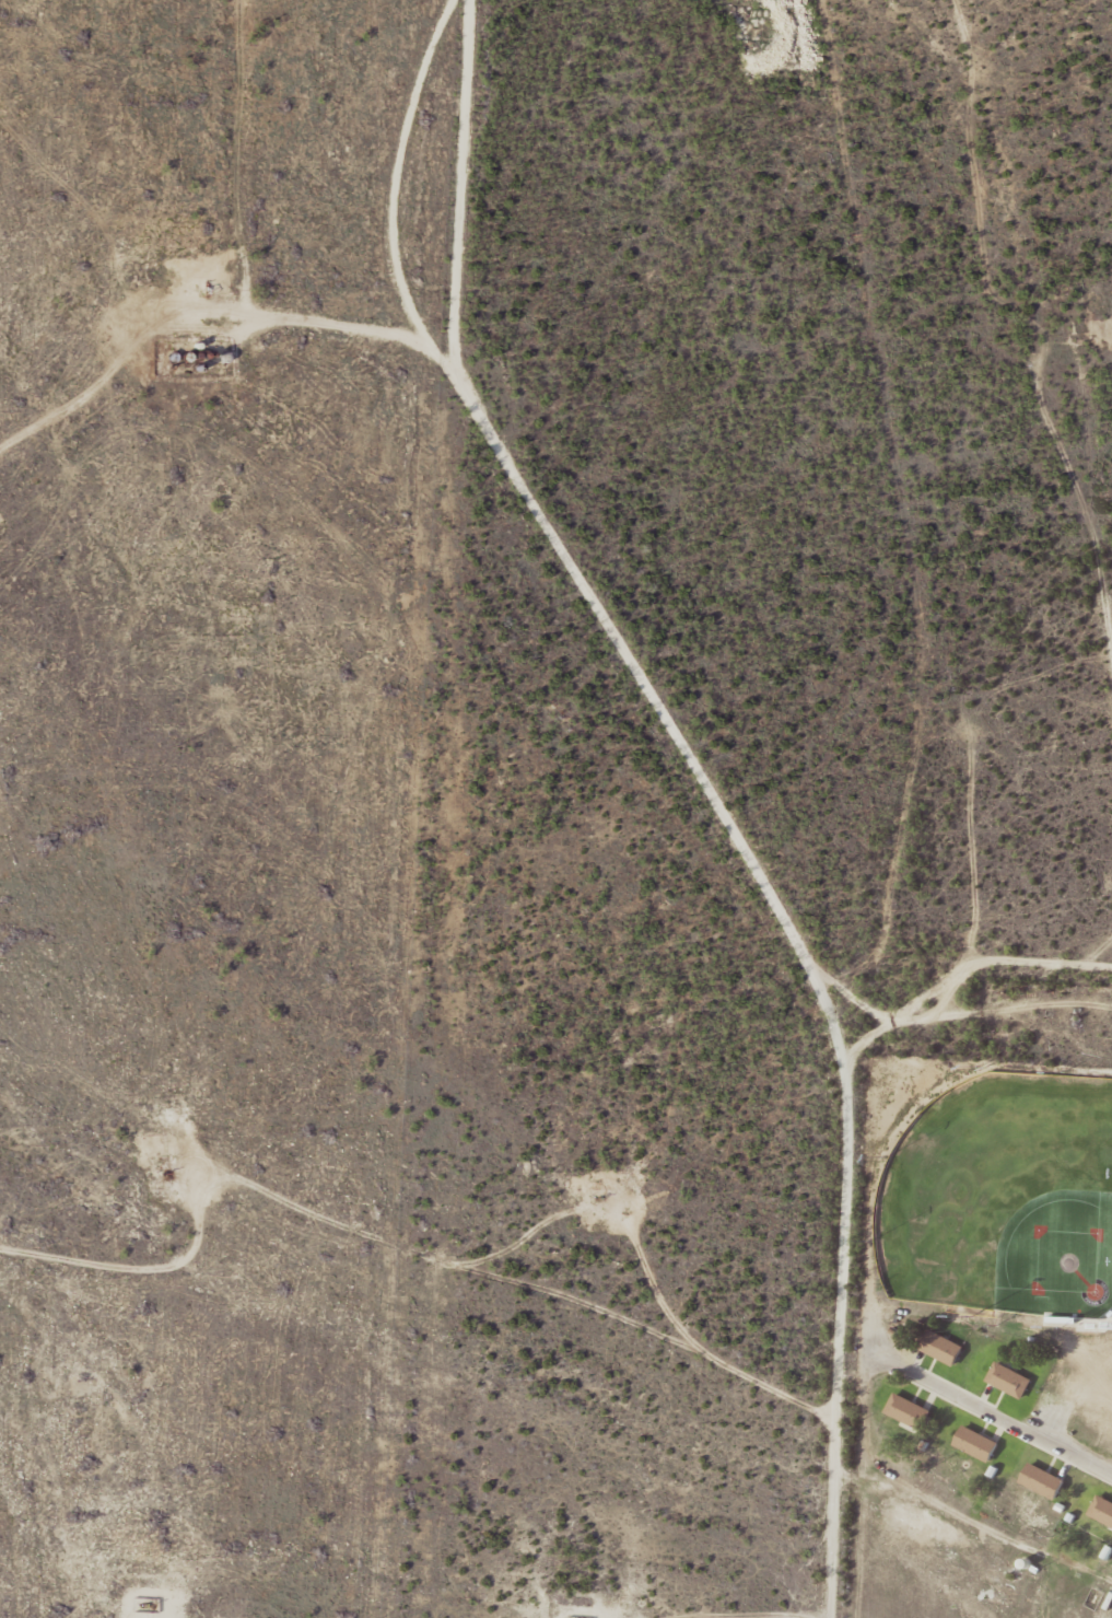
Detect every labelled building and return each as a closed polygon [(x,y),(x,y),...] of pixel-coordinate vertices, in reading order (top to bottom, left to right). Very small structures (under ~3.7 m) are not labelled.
[(920,1349),(956,1366),(966,1346),(930,1329),(920,1349)] [(1025,1399),(1035,1380),(999,1361),(989,1380),(1025,1399)] [(924,1430),(934,1410),(897,1393),(887,1413),(924,1430)] [(990,1463),(1001,1443),(966,1425),(955,1445),(990,1463)] [(1022,1480),(1057,1500),(1067,1480),(1032,1461),(1022,1480)] [(1101,1493),(1090,1513),(1111,1526),(1111,1500),(1101,1493)]
